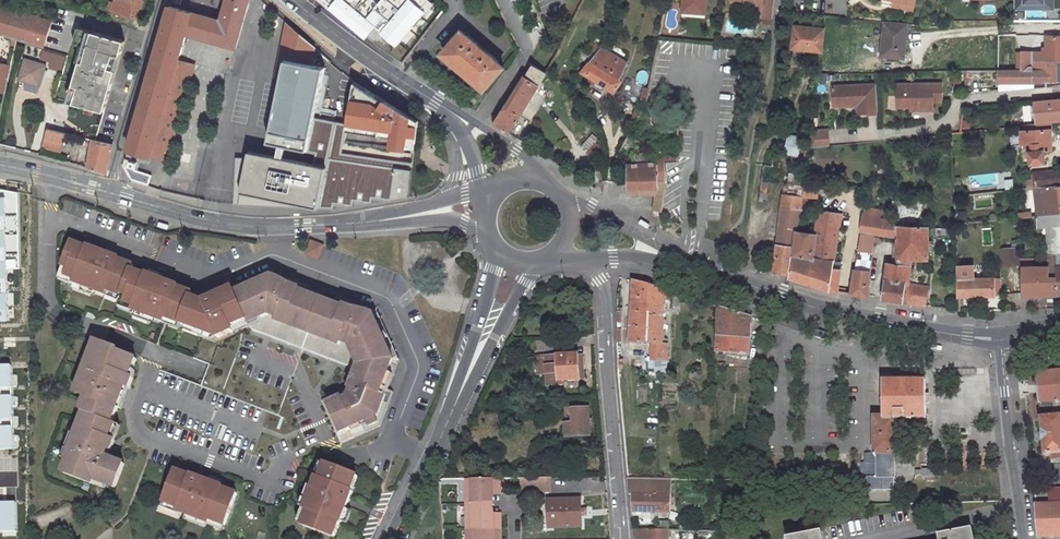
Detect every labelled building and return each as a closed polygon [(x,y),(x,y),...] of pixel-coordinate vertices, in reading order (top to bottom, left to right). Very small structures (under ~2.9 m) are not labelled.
[(111,10),(140,19),(145,0),(115,0),(114,3),(110,2),(108,7),(111,10)] [(128,150),(137,153),(135,162),(148,165),(151,156),(178,62),(186,35),(236,49),(250,0),(228,0),(222,22),(181,10),(184,0),(172,0),(128,150)] [(326,0),(368,37),(380,27),(400,45),(435,5),(431,0),(326,0)] [(765,10),(776,10),(777,0),(766,0),(765,10)] [(886,0),(881,0),(880,4),(912,13),(913,8),(886,0)] [(913,8),(916,0),(886,0),(913,8)] [(1017,9),(1056,8),(1056,0),(1017,0),(1017,9)] [(44,46),(51,20),(5,6),(0,5),(0,33),(44,46)] [(67,5),(65,14),(80,18),(83,9),(67,5)] [(887,21),(883,54),(906,56),(909,23),(887,21)] [(292,54),(297,55),(314,59),(316,47),(285,23),(282,50),(292,54)] [(798,24),(795,46),(823,49),(826,26),(798,24)] [(91,27),(72,99),(107,112),(131,39),(91,27)] [(460,33),(444,53),(487,90),(504,71),(498,66),(500,64),(468,37),(467,39),(460,33)] [(1026,70),(1031,67),(1047,67),(1048,61),(1059,62),(1059,36),(1048,36),(1048,51),(1022,52),(1022,70),(1026,70)] [(604,48),(585,73),(616,93),(624,82),(621,80),(629,62),(604,48)] [(46,49),(44,57),(54,61),(57,52),(46,49)] [(68,55),(57,52),(54,61),(53,67),(64,70),(68,55)] [(313,65),(314,59),(297,55),(292,54),(290,61),(313,65)] [(290,61),(277,58),(264,130),(309,138),(324,67),(313,65),(290,61)] [(46,65),(25,59),(20,79),(40,85),(46,65)] [(1034,67),(1035,82),(1059,82),(1059,62),(1048,61),(1047,67),(1034,67)] [(151,156),(166,161),(194,66),(178,62),(151,156)] [(534,66),(496,125),(510,133),(547,74),(534,66)] [(1035,82),(1034,67),(1031,67),(1026,70),(1022,70),(1016,70),(998,70),(999,82),(1019,82),(1020,89),(1035,87),(1035,82)] [(3,104),(9,77),(0,75),(0,103),(3,104)] [(243,87),(245,80),(228,75),(226,82),(243,87)] [(629,80),(620,94),(647,107),(650,93),(639,89),(640,85),(629,80)] [(415,118),(355,81),(348,125),(364,127),(363,131),(379,134),(380,129),(389,131),(389,135),(394,135),(399,136),(398,147),(414,149),(417,125),(414,125),(415,118)] [(941,82),(896,82),(897,106),(911,106),(924,105),(923,109),(933,109),(933,100),(941,100),(941,82)] [(878,113),(877,83),(833,85),(834,100),(848,100),(849,105),(858,105),(859,112),(869,112),(869,113),(878,113)] [(57,97),(55,103),(94,114),(96,108),(57,97)] [(1035,102),(1037,123),(1050,122),(1059,121),(1059,100),(1035,102)] [(1024,105),(1025,118),(1033,117),(1032,105),(1024,105)] [(89,125),(86,139),(94,141),(113,146),(121,116),(107,112),(100,109),(96,127),(89,125)] [(336,162),(329,209),(409,197),(413,163),(344,151),(347,123),(318,116),(307,155),(336,162)] [(1053,150),(1050,122),(1037,123),(1022,125),(1022,132),(1021,132),(1022,143),(1020,144),(1022,164),(1045,162),(1044,151),(1053,150)] [(831,127),(815,129),(813,145),(833,143),(831,127)] [(48,128),(42,148),(62,153),(67,134),(48,128)] [(632,133),(623,147),(633,153),(641,138),(632,133)] [(791,133),(790,151),(803,152),(805,134),(791,133)] [(580,147),(591,156),(602,144),(591,134),(580,147)] [(94,141),(88,168),(101,172),(107,167),(113,146),(94,141)] [(250,148),(243,192),(324,207),(334,164),(250,148)] [(764,159),(762,176),(770,176),(771,159),(764,159)] [(631,163),(630,186),(660,188),(661,175),(661,165),(631,163)] [(1033,173),(1035,187),(1059,185),(1059,170),(1033,173)] [(657,195),(655,209),(663,211),(669,176),(661,175),(660,188),(630,186),(630,193),(657,195)] [(762,176),(762,186),(769,186),(770,176),(762,176)] [(809,180),(807,194),(807,195),(821,197),(823,182),(809,180)] [(1035,187),(1038,215),(1059,213),(1059,185),(1035,187)] [(762,186),(761,196),(768,196),(769,186),(762,186)] [(783,191),(775,271),(791,273),(796,236),(798,236),(805,213),(807,195),(807,194),(783,191)] [(0,196),(0,322),(10,322),(5,196),(0,196)] [(865,205),(862,231),(899,237),(899,227),(898,215),(887,213),(887,209),(865,205)] [(842,268),(835,267),(843,212),(822,209),(817,239),(798,236),(796,236),(791,273),(791,276),(831,289),(839,291),(842,268)] [(1038,215),(1039,229),(1046,228),(1056,227),(1059,226),(1059,213),(1038,215)] [(889,259),(884,298),(928,306),(931,287),(910,283),(912,261),(929,260),(929,229),(899,227),(899,237),(900,261),(889,259)] [(992,227),(983,228),(984,245),(993,244),(992,227)] [(1056,227),(1046,228),(1048,256),(1058,256),(1056,227)] [(862,231),(859,250),(874,253),(877,234),(862,231)] [(308,245),(305,256),(318,261),(322,250),(308,245)] [(232,327),(247,320),(249,325),(251,330),(356,370),(349,390),(352,390),(349,397),(342,400),(340,398),(327,404),(342,436),(353,431),(368,424),(370,427),(378,423),(375,417),(378,416),(382,407),(385,396),(380,395),(394,360),(373,315),(359,310),(289,284),(272,277),(253,285),(235,294),(234,292),(233,289),(203,302),(191,297),(192,294),(177,289),(177,287),(169,284),(167,291),(160,288),(162,282),(161,281),(148,277),(146,276),(146,277),(131,272),(131,269),(116,264),(117,262),(109,259),(106,266),(99,263),(102,256),(100,256),(88,251),(86,250),(86,252),(70,246),(58,278),(73,284),(72,287),(90,294),(103,299),(105,294),(120,300),(119,303),(134,308),(133,313),(150,319),(164,324),(165,320),(180,326),(181,325),(188,327),(217,338),(233,331),(232,327)] [(90,246),(88,251),(100,256),(102,251),(90,246)] [(1022,248),(1001,249),(1001,264),(1022,263),(1022,259),(1022,248)] [(1048,256),(1048,265),(1035,266),(1022,266),(1023,295),(1059,294),(1059,255),(1058,256),(1048,256)] [(109,259),(102,256),(99,263),(106,266),(109,259)] [(976,265),(958,265),(960,295),(1002,294),(1002,277),(976,277),(976,265)] [(855,269),(853,283),(852,293),(871,296),(872,271),(855,269)] [(150,272),(148,277),(161,281),(162,276),(150,272)] [(56,283),(72,289),(72,287),(73,284),(58,278),(56,283)] [(169,284),(162,282),(160,288),(167,291),(169,284)] [(651,344),(651,361),(666,362),(667,345),(663,345),(663,301),(670,302),(671,293),(633,282),(629,343),(651,344)] [(88,299),(90,294),(72,287),(72,289),(70,292),(88,299)] [(103,300),(118,305),(119,303),(120,300),(105,294),(103,299),(103,300)] [(117,308),(132,313),(133,313),(134,308),(119,303),(118,305),(117,308)] [(718,307),(716,352),(747,355),(752,317),(718,307)] [(149,324),(150,319),(133,313),(132,313),(131,318),(149,324)] [(180,326),(165,320),(164,324),(163,325),(178,331),(180,326)] [(234,332),(249,325),(247,320),(232,327),(233,331),(234,332)] [(217,338),(188,327),(186,332),(210,342),(217,338)] [(68,461),(63,473),(92,484),(93,480),(114,488),(124,464),(105,457),(108,449),(111,451),(115,441),(110,439),(115,424),(112,423),(125,388),(129,389),(133,379),(129,377),(136,359),(117,352),(118,350),(95,341),(90,354),(92,355),(81,385),(79,384),(76,393),(85,398),(80,411),(83,413),(66,460),(68,461)] [(560,382),(580,381),(578,355),(545,357),(546,374),(558,373),(559,382),(560,382)] [(647,361),(646,372),(666,373),(666,362),(651,361),(647,361)] [(0,365),(0,389),(12,389),(11,365),(0,365)] [(1036,374),(1041,418),(1055,416),(1055,409),(1059,408),(1059,371),(1036,374)] [(546,374),(546,385),(560,385),(560,382),(559,382),(558,373),(546,374)] [(883,418),(874,418),(874,454),(865,454),(865,463),(863,463),(863,477),(835,477),(835,491),(893,489),(892,477),(894,477),(893,454),(896,454),(896,445),(903,445),(903,426),(896,426),(896,418),(925,418),(925,404),(925,397),(925,396),(925,381),(883,381),(883,418)] [(0,396),(0,420),(13,420),(12,396),(0,396)] [(573,424),(565,425),(566,437),(589,435),(588,409),(572,409),(573,424)] [(1041,418),(1044,455),(1050,455),(1051,461),(1059,459),(1059,416),(1055,416),(1041,418)] [(0,426),(0,449),(15,448),(14,426),(0,426)] [(319,482),(324,467),(319,465),(313,480),(315,481),(319,482)] [(324,467),(319,482),(315,481),(312,489),(305,512),(308,513),(303,529),(333,538),(335,538),(340,524),(342,525),(343,522),(346,511),(347,509),(341,506),(343,499),(349,502),(352,493),(351,493),(356,478),(324,467)] [(190,476),(175,470),(163,502),(179,508),(177,511),(185,514),(208,523),(209,519),(224,525),(236,493),(221,488),(222,486),(219,485),(209,481),(206,480),(203,487),(196,484),(199,478),(191,474),(190,476)] [(210,476),(209,481),(219,485),(221,480),(210,476)] [(206,480),(199,478),(196,484),(203,487),(206,480)] [(548,478),(521,478),(521,491),(548,491),(548,478)] [(655,512),(654,516),(659,517),(659,512),(670,513),(671,479),(628,478),(629,495),(632,496),(633,512),(655,512)] [(500,493),(500,479),(465,479),(466,504),(487,504),(487,493),(493,494),(500,493)] [(305,512),(312,489),(307,488),(299,510),(303,511),(305,512)] [(1035,505),(1038,537),(1059,536),(1059,490),(1049,490),(1049,504),(1035,505)] [(347,509),(349,502),(343,499),(341,506),(347,509)] [(581,499),(548,500),(549,528),(582,527),(581,516),(585,516),(585,510),(581,510),(581,499)] [(0,502),(0,531),(18,531),(17,501),(0,502)] [(179,508),(163,502),(161,507),(176,513),(177,511),(179,508)] [(487,514),(487,504),(466,504),(466,529),(500,529),(500,514),(493,514),(487,514)] [(297,527),(303,529),(308,513),(305,512),(303,511),(297,527)] [(351,513),(346,511),(343,522),(348,524),(351,513)] [(207,525),(208,523),(185,514),(183,519),(206,528),(207,525)] [(207,525),(222,530),(224,525),(209,519),(208,523),(207,525)] [(657,523),(657,530),(668,531),(669,523),(657,523)] [(500,529),(466,529),(466,538),(500,538),(500,529)] [(938,535),(939,538),(969,538),(967,529),(938,535)] [(634,538),(671,538),(672,531),(668,531),(657,530),(633,530),(634,538)]
